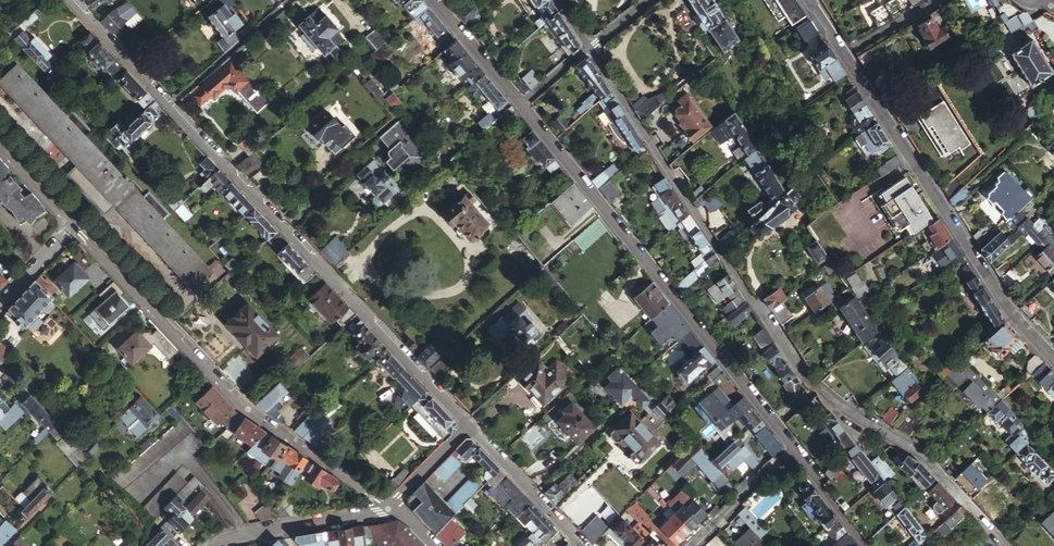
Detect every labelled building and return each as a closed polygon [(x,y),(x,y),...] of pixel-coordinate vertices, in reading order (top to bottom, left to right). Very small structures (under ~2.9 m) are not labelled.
[(93,9),(98,4),(105,0),(84,0),(93,9)] [(220,6),(206,19),(222,37),(219,40),(227,50),(254,27),(248,20),(244,24),(232,11),(230,13),(224,6),(230,0),(215,0),(220,6)] [(429,5),(424,0),(402,0),(415,16),(422,11),(429,5)] [(543,16),(540,18),(544,23),(558,11),(551,0),(531,0),(543,16)] [(713,0),(690,0),(703,19),(701,21),(700,23),(704,29),(705,29),(708,27),(710,29),(725,18),(716,4),(713,0)] [(798,0),(765,0),(778,20),(786,15),(792,24),(807,15),(798,0)] [(871,29),(920,0),(853,0),(871,29)] [(999,14),(993,18),(997,25),(1005,21),(1021,11),(1010,4),(1008,0),(991,0),(999,14)] [(100,20),(133,55),(140,47),(141,48),(145,45),(147,44),(139,36),(133,41),(119,26),(126,19),(136,10),(128,1),(112,9),(100,20)] [(458,14),(465,22),(479,10),(472,3),(458,14)] [(425,20),(448,46),(457,39),(429,5),(422,11),(415,16),(420,22),(422,23),(425,20)] [(324,15),(316,7),(309,15),(304,10),(295,17),(300,23),(299,23),(305,30),(301,34),(311,45),(313,48),(318,44),(326,53),(329,50),(336,58),(343,52),(336,44),(343,37),(336,30),(338,28),(325,14),(324,15)] [(136,10),(126,19),(132,27),(134,27),(143,19),(136,10)] [(579,44),(558,11),(544,23),(543,24),(545,28),(550,24),(572,52),(579,46),(579,44)] [(1032,11),(1021,11),(1005,21),(1012,32),(1032,20),(1032,11)] [(939,29),(941,27),(940,25),(944,23),(938,13),(931,17),(939,29)] [(943,27),(941,27),(939,29),(931,17),(917,25),(924,38),(923,42),(926,47),(930,48),(949,37),(943,27)] [(725,18),(710,29),(725,51),(740,39),(725,18)] [(545,28),(568,56),(572,52),(550,24),(545,28)] [(388,39),(377,26),(366,36),(377,48),(388,39)] [(78,42),(87,52),(100,40),(90,30),(78,42)] [(27,36),(23,31),(15,39),(19,43),(39,65),(47,59),(51,54),(35,36),(31,40),(28,36),(27,36)] [(1009,51),(1029,86),(1052,72),(1032,37),(1009,51)] [(473,80),(484,71),(457,39),(448,46),(444,49),(450,56),(453,54),(456,56),(450,61),(463,77),(467,73),(473,80)] [(113,74),(123,65),(100,40),(87,52),(105,69),(106,68),(113,74)] [(492,54),(499,63),(512,51),(505,43),(492,54)] [(848,77),(827,46),(811,56),(825,79),(831,75),(837,83),(848,77)] [(871,49),(857,57),(863,65),(876,57),(871,49)] [(234,57),(231,54),(189,91),(192,94),(234,57)] [(599,101),(610,91),(589,56),(585,56),(574,65),(595,91),(583,103),(584,105),(589,110),(599,101)] [(257,112),(271,99),(234,57),(192,94),(200,103),(210,94),(211,95),(226,82),(230,83),(234,88),(235,87),(257,112)] [(54,67),(47,59),(39,65),(49,76),(52,73),(50,70),(54,67)] [(353,68),(356,66),(351,61),(341,70),(345,75),(353,68)] [(380,68),(385,74),(392,69),(386,62),(380,68)] [(78,185),(83,191),(105,214),(115,204),(193,288),(211,270),(163,218),(169,213),(148,190),(142,196),(127,180),(129,178),(126,175),(124,177),(87,137),(93,132),(72,110),(67,115),(17,63),(0,79),(0,81),(78,164),(67,174),(78,185)] [(711,69),(708,65),(686,83),(688,86),(690,86),(711,69)] [(143,106),(153,97),(128,70),(118,79),(143,106)] [(497,109),(508,100),(484,71),(473,80),(497,109)] [(885,73),(872,80),(881,94),(893,87),(885,73)] [(382,103),(387,98),(394,92),(401,87),(397,82),(383,92),(370,77),(365,82),(382,103)] [(519,80),(516,83),(524,94),(528,91),(519,80)] [(849,123),(857,136),(861,134),(877,122),(854,87),(848,91),(852,95),(846,99),(855,114),(852,116),(849,123)] [(648,150),(610,91),(599,101),(613,122),(609,124),(617,136),(621,140),(626,144),(629,142),(635,151),(637,150),(641,156),(648,150)] [(394,92),(387,98),(394,107),(401,101),(394,92)] [(657,96),(661,103),(668,98),(664,92),(657,96)] [(685,131),(693,142),(712,127),(689,98),(691,97),(688,92),(679,100),(682,104),(677,108),(676,114),(688,128),(685,131)] [(71,100),(77,106),(84,99),(78,93),(71,100)] [(633,106),(641,119),(661,103),(657,96),(656,95),(648,99),(645,96),(633,106)] [(109,140),(117,149),(122,144),(124,146),(131,140),(131,141),(154,121),(153,120),(160,114),(155,108),(159,104),(156,100),(125,126),(109,140)] [(970,143),(943,101),(921,115),(928,127),(931,125),(948,151),(957,145),(960,149),(970,143)] [(511,105),(498,116),(504,124),(517,113),(511,105)] [(589,110),(584,105),(577,111),(581,116),(589,110)] [(338,121),(328,109),(309,126),(318,137),(321,135),(335,152),(342,146),(345,147),(349,143),(350,140),(356,136),(341,118),(338,121)] [(750,156),(759,149),(735,111),(714,128),(723,141),(736,132),(750,156)] [(480,132),(495,119),(489,112),(474,125),(480,132)] [(571,125),(562,114),(552,123),(560,134),(571,125)] [(928,127),(921,115),(917,118),(941,156),(948,151),(931,125),(928,127)] [(113,130),(106,136),(109,140),(125,126),(120,120),(117,122),(111,128),(113,130)] [(398,121),(380,136),(394,153),(385,160),(392,169),(400,162),(407,163),(408,156),(418,158),(422,156),(398,121)] [(889,141),(877,122),(861,134),(867,144),(866,145),(871,153),(878,148),(880,147),(889,141)] [(552,171),(559,165),(532,130),(524,137),(530,144),(527,146),(537,158),(540,156),(552,171)] [(257,148),(262,144),(252,132),(239,144),(249,155),(257,148)] [(857,136),(854,138),(866,156),(871,153),(866,145),(867,144),(861,134),(857,136)] [(880,147),(881,150),(891,144),(889,141),(880,147)] [(257,148),(249,155),(237,165),(250,178),(266,165),(266,159),(257,148)] [(759,216),(786,192),(759,149),(750,156),(746,159),(754,171),(757,168),(759,172),(756,175),(768,194),(760,201),(758,198),(745,209),(755,220),(759,216)] [(653,157),(648,150),(641,156),(636,160),(641,167),(649,161),(653,157)] [(680,164),(690,177),(702,167),(692,154),(680,164)] [(881,176),(903,163),(898,155),(884,164),(885,164),(877,169),(881,176)] [(40,201),(31,191),(28,194),(22,187),(9,174),(6,176),(4,174),(10,167),(0,156),(0,199),(18,219),(22,216),(31,223),(36,216),(45,210),(40,201)] [(206,179),(219,168),(208,156),(200,163),(205,169),(200,173),(206,179)] [(659,167),(653,157),(649,161),(654,170),(659,167)] [(396,185),(373,159),(357,174),(363,181),(362,183),(374,197),(373,199),(373,202),(375,205),(380,205),(395,192),(396,185)] [(599,189),(599,188),(618,174),(619,172),(613,165),(594,180),(592,181),(599,189)] [(222,191),(232,181),(219,168),(206,179),(200,185),(205,190),(211,184),(209,181),(212,179),(216,184),(215,184),(215,185),(221,192),(222,191)] [(1018,210),(1032,198),(1024,190),(1023,191),(1007,172),(1006,173),(1002,171),(997,176),(996,177),(998,179),(997,180),(998,180),(995,183),(996,183),(987,191),(988,192),(986,195),(990,199),(992,204),(996,209),(997,209),(1000,212),(1006,217),(1009,216),(1010,217),(1018,210)] [(567,187),(572,183),(573,182),(565,173),(559,178),(567,187)] [(618,174),(599,188),(610,202),(611,201),(621,193),(614,183),(618,180),(617,179),(619,177),(618,174)] [(906,222),(912,232),(928,221),(928,222),(933,219),(904,174),(879,191),(884,199),(881,201),(899,227),(906,222)] [(672,187),(665,176),(654,184),(661,194),(662,194),(672,187)] [(949,200),(962,187),(954,178),(942,189),(949,200)] [(707,190),(712,186),(706,179),(697,186),(703,193),(706,191),(707,190)] [(245,215),(245,214),(255,206),(232,181),(222,191),(245,215)] [(567,187),(553,199),(560,207),(561,207),(573,221),(572,221),(573,222),(592,206),(584,196),(572,183),(567,187)] [(31,191),(25,184),(22,187),(28,194),(31,191)] [(795,184),(786,192),(759,216),(755,220),(750,224),(758,236),(788,215),(787,212),(796,206),(793,201),(802,195),(795,184)] [(78,195),(83,191),(78,185),(73,190),(78,195)] [(679,221),(689,212),(672,187),(662,194),(679,221)] [(966,191),(962,187),(949,200),(954,207),(966,199),(973,193),(969,189),(966,191)] [(463,194),(445,211),(454,222),(457,219),(474,238),(483,230),(481,228),(490,221),(472,201),(476,197),(470,190),(464,195),(463,194)] [(698,198),(693,201),(697,207),(704,203),(711,211),(718,205),(707,190),(706,191),(703,193),(699,197),(698,197),(698,198)] [(180,203),(183,200),(177,195),(168,203),(174,209),(180,203)] [(184,220),(191,215),(180,203),(174,209),(184,220)] [(277,230),(255,206),(245,214),(248,218),(264,235),(267,238),(277,230)] [(1001,231),(981,248),(990,262),(1025,231),(1032,225),(1018,210),(1010,217),(1017,225),(1018,231),(1012,237),(1010,235),(1006,239),(1001,231)] [(719,258),(689,212),(679,221),(677,223),(680,228),(683,224),(701,252),(700,253),(705,261),(694,270),(698,276),(719,258)] [(941,245),(952,238),(950,235),(938,217),(928,224),(933,231),(929,234),(937,247),(941,245)] [(599,218),(573,241),(583,251),(609,229),(599,218)] [(1039,218),(1037,220),(1043,227),(1047,223),(1043,218),(1041,220),(1039,218)] [(1037,220),(1032,225),(1025,231),(1037,245),(1049,234),(1046,230),(1043,227),(1037,220)] [(984,225),(973,235),(979,245),(987,237),(991,234),(984,225)] [(714,233),(723,248),(726,246),(738,235),(736,232),(733,228),(723,237),(718,231),(714,233)] [(210,236),(214,241),(222,234),(217,229),(210,236)] [(316,272),(277,230),(267,238),(278,250),(278,251),(306,281),(316,272)] [(1037,245),(1053,263),(1053,239),(1049,234),(1037,245)] [(952,263),(963,255),(952,238),(941,245),(952,263)] [(828,256),(817,240),(807,246),(819,263),(828,256)] [(26,260),(31,255),(19,243),(14,248),(26,260)] [(210,243),(208,246),(216,254),(218,251),(210,243)] [(331,264),(339,257),(327,245),(319,252),(331,264)] [(231,257),(224,263),(230,269),(238,262),(234,257),(231,257)] [(1008,259),(995,270),(1000,277),(1000,278),(1011,268),(1013,266),(1008,259)] [(937,272),(944,267),(947,266),(943,260),(935,265),(936,266),(934,268),(937,272)] [(536,266),(540,270),(545,266),(544,265),(541,262),(536,266)] [(838,271),(831,262),(825,266),(832,276),(838,271)] [(89,278),(75,263),(55,281),(69,296),(89,278)] [(972,278),(976,275),(968,263),(963,266),(963,271),(967,281),(968,281),(972,278)] [(554,290),(560,285),(545,266),(540,270),(539,272),(554,290)] [(1011,268),(1000,278),(1009,289),(1020,279),(1011,268)] [(676,285),(681,291),(698,276),(694,270),(676,285)] [(731,312),(746,300),(728,272),(708,288),(719,304),(728,297),(733,304),(723,310),(727,315),(731,312)] [(847,278),(853,287),(862,281),(856,273),(847,278)] [(9,281),(0,274),(0,288),(1,289),(9,281)] [(988,336),(1006,321),(987,292),(976,275),(972,278),(968,281),(967,281),(966,282),(972,292),(971,292),(991,323),(983,328),(988,336)] [(35,280),(53,297),(57,293),(39,276),(35,280)] [(35,280),(9,308),(18,316),(15,320),(22,328),(26,324),(27,325),(43,308),(46,310),(49,310),(54,305),(53,301),(51,299),(53,297),(35,280)] [(105,330),(131,306),(122,296),(125,293),(114,281),(99,294),(105,300),(90,314),(105,330)] [(634,296),(652,317),(669,302),(652,281),(634,296)] [(343,325),(345,323),(349,319),(355,314),(326,282),(310,296),(334,321),(337,318),(343,325)] [(806,296),(816,311),(831,300),(821,285),(806,296)] [(764,299),(771,309),(777,305),(784,300),(787,298),(779,288),(764,298),(764,299)] [(605,292),(600,297),(606,305),(612,300),(605,292)] [(704,294),(692,304),(697,311),(710,301),(704,294)] [(873,323),(854,295),(840,305),(864,341),(867,338),(878,330),(873,323)] [(1020,308),(1032,320),(1044,309),(1033,297),(1020,308)] [(727,315),(724,318),(726,320),(730,318),(733,322),(751,308),(746,300),(731,312),(727,315)] [(777,305),(771,309),(782,324),(795,315),(784,300),(777,305)] [(670,347),(683,336),(691,329),(669,302),(652,317),(658,326),(651,333),(660,344),(664,341),(670,347)] [(276,334),(247,303),(226,323),(255,354),(276,334)] [(527,324),(513,308),(503,316),(528,345),(542,334),(533,323),(530,322),(527,324)] [(380,362),(390,352),(355,314),(349,319),(352,323),(348,326),(355,334),(354,335),(361,342),(358,345),(360,347),(358,350),(365,358),(367,355),(370,358),(372,356),(379,363),(380,362)] [(873,323),(878,330),(880,332),(895,350),(901,345),(891,332),(893,330),(882,317),(873,323)] [(1021,336),(1006,321),(988,336),(984,340),(999,356),(1021,336)] [(559,335),(569,327),(565,322),(557,330),(559,332),(558,334),(559,335)] [(179,350),(156,326),(149,332),(147,330),(144,330),(140,333),(138,330),(119,348),(133,363),(152,346),(167,361),(179,350)] [(785,361),(764,328),(754,334),(772,361),(771,362),(775,367),(776,367),(785,380),(786,380),(789,383),(788,384),(787,388),(790,392),(794,393),(795,395),(796,394),(798,388),(799,382),(785,361)] [(706,370),(716,361),(691,329),(683,336),(695,352),(695,355),(676,371),(678,374),(677,377),(682,382),(684,382),(686,384),(705,369),(706,370)] [(880,332),(878,330),(867,338),(869,341),(880,332)] [(880,332),(869,341),(889,366),(896,375),(891,379),(902,393),(904,391),(911,401),(922,392),(920,389),(905,369),(908,367),(895,350),(880,332)] [(402,333),(399,337),(411,349),(415,345),(410,339),(409,340),(402,333)] [(869,341),(862,345),(883,371),(889,366),(869,341)] [(0,361),(11,352),(0,342),(0,361)] [(417,356),(429,369),(442,357),(445,355),(434,342),(417,356)] [(308,354),(300,346),(288,358),(295,366),(308,354)] [(817,346),(804,355),(809,362),(822,353),(817,346)] [(418,398),(426,390),(390,352),(380,362),(394,377),(395,376),(416,400),(418,398)] [(1032,373),(1045,362),(1037,353),(1029,360),(1027,369),(1032,373)] [(449,366),(442,357),(429,369),(437,377),(449,366)] [(571,378),(555,360),(547,367),(541,361),(520,381),(528,389),(529,388),(543,403),(571,378)] [(1045,362),(1032,373),(1046,389),(1049,387),(1053,392),(1053,372),(1045,362)] [(631,397),(639,390),(623,372),(621,374),(617,370),(612,364),(604,371),(612,380),(605,387),(619,402),(622,402),(628,398),(626,396),(628,393),(631,397)] [(996,404),(956,365),(951,369),(948,372),(987,412),(996,404)] [(935,371),(942,377),(948,372),(944,367),(940,366),(935,371)] [(923,386),(908,367),(905,369),(920,389),(923,386)] [(711,381),(703,387),(709,394),(695,405),(711,424),(719,418),(725,426),(740,414),(732,404),(726,409),(723,404),(730,399),(731,399),(720,385),(716,388),(711,381)] [(285,390),(278,382),(254,404),(281,422),(284,417),(279,414),(280,413),(271,406),(283,395),(281,393),(285,390)] [(240,415),(212,387),(196,401),(218,424),(221,420),(227,427),(240,415)] [(24,388),(16,397),(38,421),(46,412),(24,388)] [(426,390),(418,398),(416,400),(412,404),(445,440),(451,434),(457,428),(456,423),(444,408),(426,390)] [(639,390),(631,397),(641,408),(643,407),(642,405),(641,405),(641,404),(641,403),(641,402),(641,401),(642,401),(645,397),(639,390)] [(651,392),(647,396),(656,405),(660,402),(651,392)] [(141,394),(129,407),(120,416),(137,434),(159,414),(141,394)] [(668,410),(674,404),(666,395),(660,402),(668,410)] [(749,428),(751,426),(760,418),(754,411),(754,410),(743,395),(733,403),(732,404),(740,414),(743,411),(746,414),(741,419),(749,428)] [(656,405),(647,396),(645,397),(642,401),(641,401),(641,402),(641,403),(641,404),(641,405),(642,405),(643,407),(648,413),(652,409),(656,405)] [(733,403),(730,399),(723,404),(726,409),(732,404),(733,403)] [(1002,399),(996,404),(987,412),(986,413),(994,423),(996,421),(1014,440),(1009,445),(1016,453),(1021,448),(1027,443),(1031,440),(1006,412),(1010,409),(1002,399)] [(595,426),(572,400),(563,409),(565,412),(558,419),(578,442),(595,426)] [(660,418),(668,410),(660,402),(656,405),(652,409),(660,418)] [(177,421),(182,416),(171,404),(166,409),(177,421)] [(851,458),(861,450),(832,413),(820,407),(817,414),(824,417),(828,423),(826,424),(847,450),(838,457),(839,458),(844,464),(851,458)] [(881,420),(890,425),(898,412),(890,407),(881,420)] [(46,412),(38,421),(44,428),(32,440),(36,444),(49,430),(56,423),(46,412)] [(294,431),(303,437),(319,421),(312,414),(294,431)] [(651,435),(632,414),(612,433),(611,436),(616,441),(620,442),(629,453),(630,457),(634,461),(638,461),(660,440),(662,441),(665,437),(659,431),(653,436),(652,435),(651,435)] [(240,415),(227,427),(250,441),(248,444),(250,446),(266,431),(245,417),(245,418),(240,415)] [(319,421),(303,437),(308,440),(314,444),(322,437),(324,432),(328,427),(328,421),(326,415),(323,417),(321,419),(319,421)] [(121,490),(194,428),(182,416),(177,421),(153,441),(143,449),(108,478),(121,490)] [(908,417),(899,430),(905,434),(909,436),(917,423),(908,417)] [(760,418),(751,426),(754,430),(756,433),(755,433),(761,440),(757,442),(763,450),(767,447),(774,455),(780,449),(781,443),(760,418)] [(66,434),(56,423),(49,430),(59,441),(66,434)] [(747,429),(739,436),(742,440),(750,433),(747,429)] [(266,431),(250,446),(261,453),(256,460),(268,469),(271,466),(281,456),(289,447),(266,431)] [(143,449),(153,441),(149,436),(139,445),(143,449)] [(69,438),(60,447),(78,466),(88,458),(69,438)] [(495,472),(499,467),(471,438),(466,438),(456,448),(468,459),(473,453),(486,466),(476,477),(483,484),(495,472)] [(744,457),(737,450),(743,445),(737,438),(719,453),(716,455),(711,459),(718,468),(727,460),(734,467),(744,457)] [(711,459),(704,451),(694,441),(672,463),(682,473),(694,461),(719,486),(728,478),(718,468),(711,459)] [(1027,443),(1021,448),(1016,453),(1024,462),(1036,476),(1037,474),(1045,484),(1053,476),(1053,473),(1027,443)] [(753,460),(755,458),(743,445),(737,450),(744,457),(752,466),(755,463),(753,460)] [(289,447),(281,456),(271,466),(280,472),(278,476),(276,478),(289,486),(298,475),(301,470),(299,468),(304,462),(306,459),(289,447)] [(934,457),(944,469),(956,458),(946,447),(934,457)] [(870,461),(861,450),(851,458),(870,481),(871,481),(879,473),(870,461)] [(462,462),(452,452),(435,469),(446,479),(462,462)] [(373,453),(364,465),(387,480),(396,467),(373,453)] [(878,454),(870,461),(879,473),(882,476),(885,480),(894,473),(878,454)] [(921,489),(934,477),(920,463),(907,455),(898,464),(921,489)] [(826,470),(831,477),(844,464),(839,458),(832,464),(826,470)] [(304,462),(299,468),(301,470),(306,464),(309,460),(306,459),(304,462)] [(337,479),(309,460),(306,464),(301,470),(298,475),(314,485),(316,482),(330,489),(337,479)] [(9,471),(6,469),(8,467),(5,465),(4,466),(0,463),(0,470),(2,472),(4,474),(5,474),(6,474),(9,471)] [(971,463),(954,478),(967,492),(975,485),(977,487),(986,479),(971,463)] [(177,472),(141,509),(149,517),(154,517),(176,494),(181,501),(199,481),(183,464),(176,471),(177,472)] [(383,490),(391,495),(401,485),(412,473),(406,466),(392,481),(389,478),(382,486),(384,488),(383,490)] [(513,497),(521,490),(499,467),(495,472),(503,480),(500,483),(513,497)] [(841,469),(832,477),(839,484),(847,477),(841,469)] [(873,483),(882,476),(879,473),(871,481),(873,483)] [(470,498),(483,484),(476,477),(474,474),(447,502),(456,512),(464,504),(470,498)] [(21,509),(28,515),(52,490),(37,475),(23,491),(30,499),(21,509)] [(555,503),(577,482),(571,475),(558,487),(556,484),(546,493),(555,503)] [(885,480),(882,476),(873,483),(870,486),(872,488),(888,509),(893,506),(897,503),(893,499),(897,496),(885,480)] [(456,512),(447,502),(426,479),(408,498),(407,502),(436,533),(451,518),(456,512)] [(746,479),(736,488),(737,489),(739,490),(746,483),(746,480),(746,479)] [(827,526),(838,518),(817,490),(811,482),(810,483),(808,481),(807,480),(806,479),(804,479),(802,479),(800,480),(799,482),(798,484),(799,487),(799,488),(801,490),(800,491),(808,500),(801,506),(812,521),(820,515),(827,526)] [(224,526),(233,525),(225,512),(211,493),(209,491),(199,481),(181,501),(178,504),(180,505),(190,515),(206,499),(215,514),(224,526)] [(940,512),(947,519),(961,507),(950,495),(938,481),(929,490),(938,500),(945,508),(940,512)] [(650,486),(657,493),(660,490),(653,483),(650,486)] [(983,487),(971,498),(979,506),(991,495),(983,487)] [(669,505),(691,528),(706,512),(685,490),(672,502),(671,501),(672,500),(669,497),(667,496),(664,499),(667,503),(669,505)] [(288,515),(299,514),(283,494),(277,502),(288,515)] [(524,508),(531,501),(527,496),(513,510),(517,514),(524,508)] [(905,506),(897,496),(893,499),(897,503),(893,506),(899,512),(905,506)] [(664,506),(667,503),(664,499),(661,497),(658,500),(664,506)] [(839,503),(845,510),(852,504),(846,497),(839,503)] [(477,505),(470,498),(464,504),(469,509),(470,511),(477,505)] [(511,521),(517,514),(513,510),(502,498),(497,502),(500,506),(498,507),(511,521)] [(945,508),(938,500),(933,504),(933,508),(937,512),(940,512),(945,508)] [(261,520),(280,517),(272,507),(267,501),(254,512),(261,520)] [(545,531),(552,524),(531,501),(524,508),(545,531)] [(635,502),(627,510),(639,522),(632,529),(623,520),(614,530),(631,545),(637,545),(658,524),(635,502)] [(464,504),(456,512),(461,517),(469,509),(464,504)] [(191,516),(190,515),(180,505),(166,520),(178,531),(191,516)] [(470,511),(473,513),(479,507),(477,505),(470,511)] [(665,532),(669,536),(676,543),(691,528),(669,505),(667,508),(672,514),(667,520),(672,525),(665,532)] [(928,535),(916,519),(905,506),(899,512),(897,514),(916,539),(913,541),(917,545),(919,543),(927,536),(928,535)] [(961,507),(947,519),(944,521),(950,528),(967,513),(961,507)] [(1053,533),(1053,509),(1042,520),(1053,533)] [(67,520),(63,517),(54,524),(58,527),(67,520)] [(451,518),(436,533),(448,545),(450,545),(464,532),(451,518)] [(599,538),(608,529),(597,518),(583,532),(594,544),(599,538)] [(857,543),(849,532),(838,518),(827,526),(827,531),(836,543),(832,545),(853,545),(857,543)] [(14,530),(4,520),(0,525),(0,545),(14,530)] [(71,524),(67,520),(58,527),(62,531),(65,528),(71,524)] [(170,538),(178,531),(166,520),(162,525),(162,530),(169,537),(170,538)] [(425,543),(412,529),(410,527),(398,520),(371,524),(373,535),(375,535),(381,545),(391,545),(392,545),(393,545),(422,545),(425,543)] [(939,526),(936,528),(931,533),(937,540),(950,528),(944,521),(939,526)] [(71,524),(65,528),(83,544),(87,539),(71,524)] [(371,537),(369,524),(362,525),(365,538),(371,537)] [(558,531),(552,524),(545,531),(539,537),(534,542),(537,545),(557,545),(550,538),(558,531)] [(297,535),(295,539),(301,545),(341,545),(340,542),(364,538),(365,538),(362,525),(297,535)] [(746,528),(734,539),(740,545),(762,545),(746,528)] [(1012,541),(1017,545),(1030,545),(1035,541),(1024,529),(1012,541)] [(162,530),(145,545),(160,545),(169,537),(162,530)] [(534,542),(539,537),(533,531),(527,536),(527,535),(517,545),(518,545),(529,545),(534,542)] [(15,543),(18,545),(22,545),(19,543),(22,540),(18,536),(12,542),(15,543)] [(676,543),(669,536),(663,542),(665,544),(664,545),(679,545),(676,543)] [(927,536),(919,543),(921,545),(923,545),(930,540),(927,536)] [(283,538),(277,539),(270,545),(291,545),(283,538)] [(661,545),(653,538),(645,545),(661,545)]
